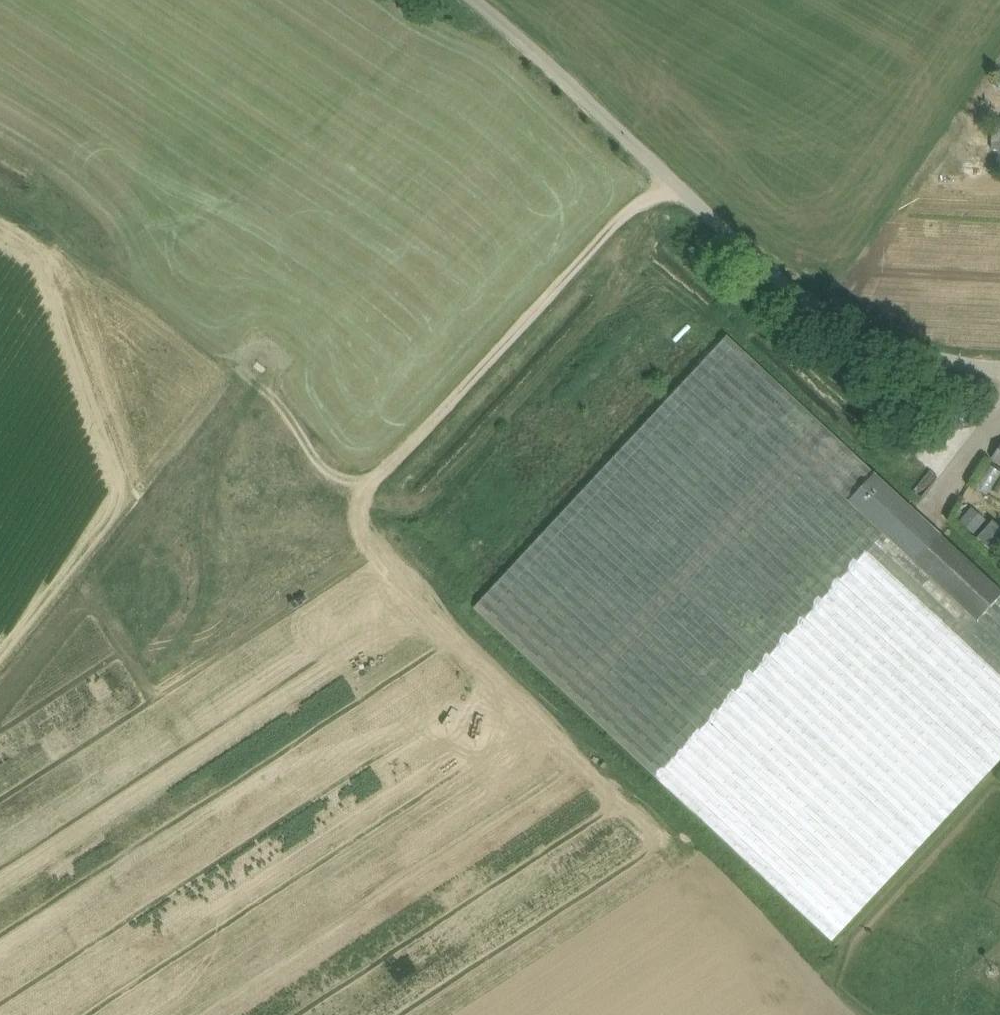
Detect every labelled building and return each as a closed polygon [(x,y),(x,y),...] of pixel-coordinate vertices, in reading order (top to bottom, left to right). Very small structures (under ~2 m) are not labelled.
[(999,760),(999,589),(727,335),(474,607),(832,940),(999,760)] [(992,458),(999,464),(999,446),(992,458)] [(959,522),(973,534),(985,519),(972,508),(959,522)] [(994,552),(999,545),(999,524),(994,519),(977,537),(994,552)]
